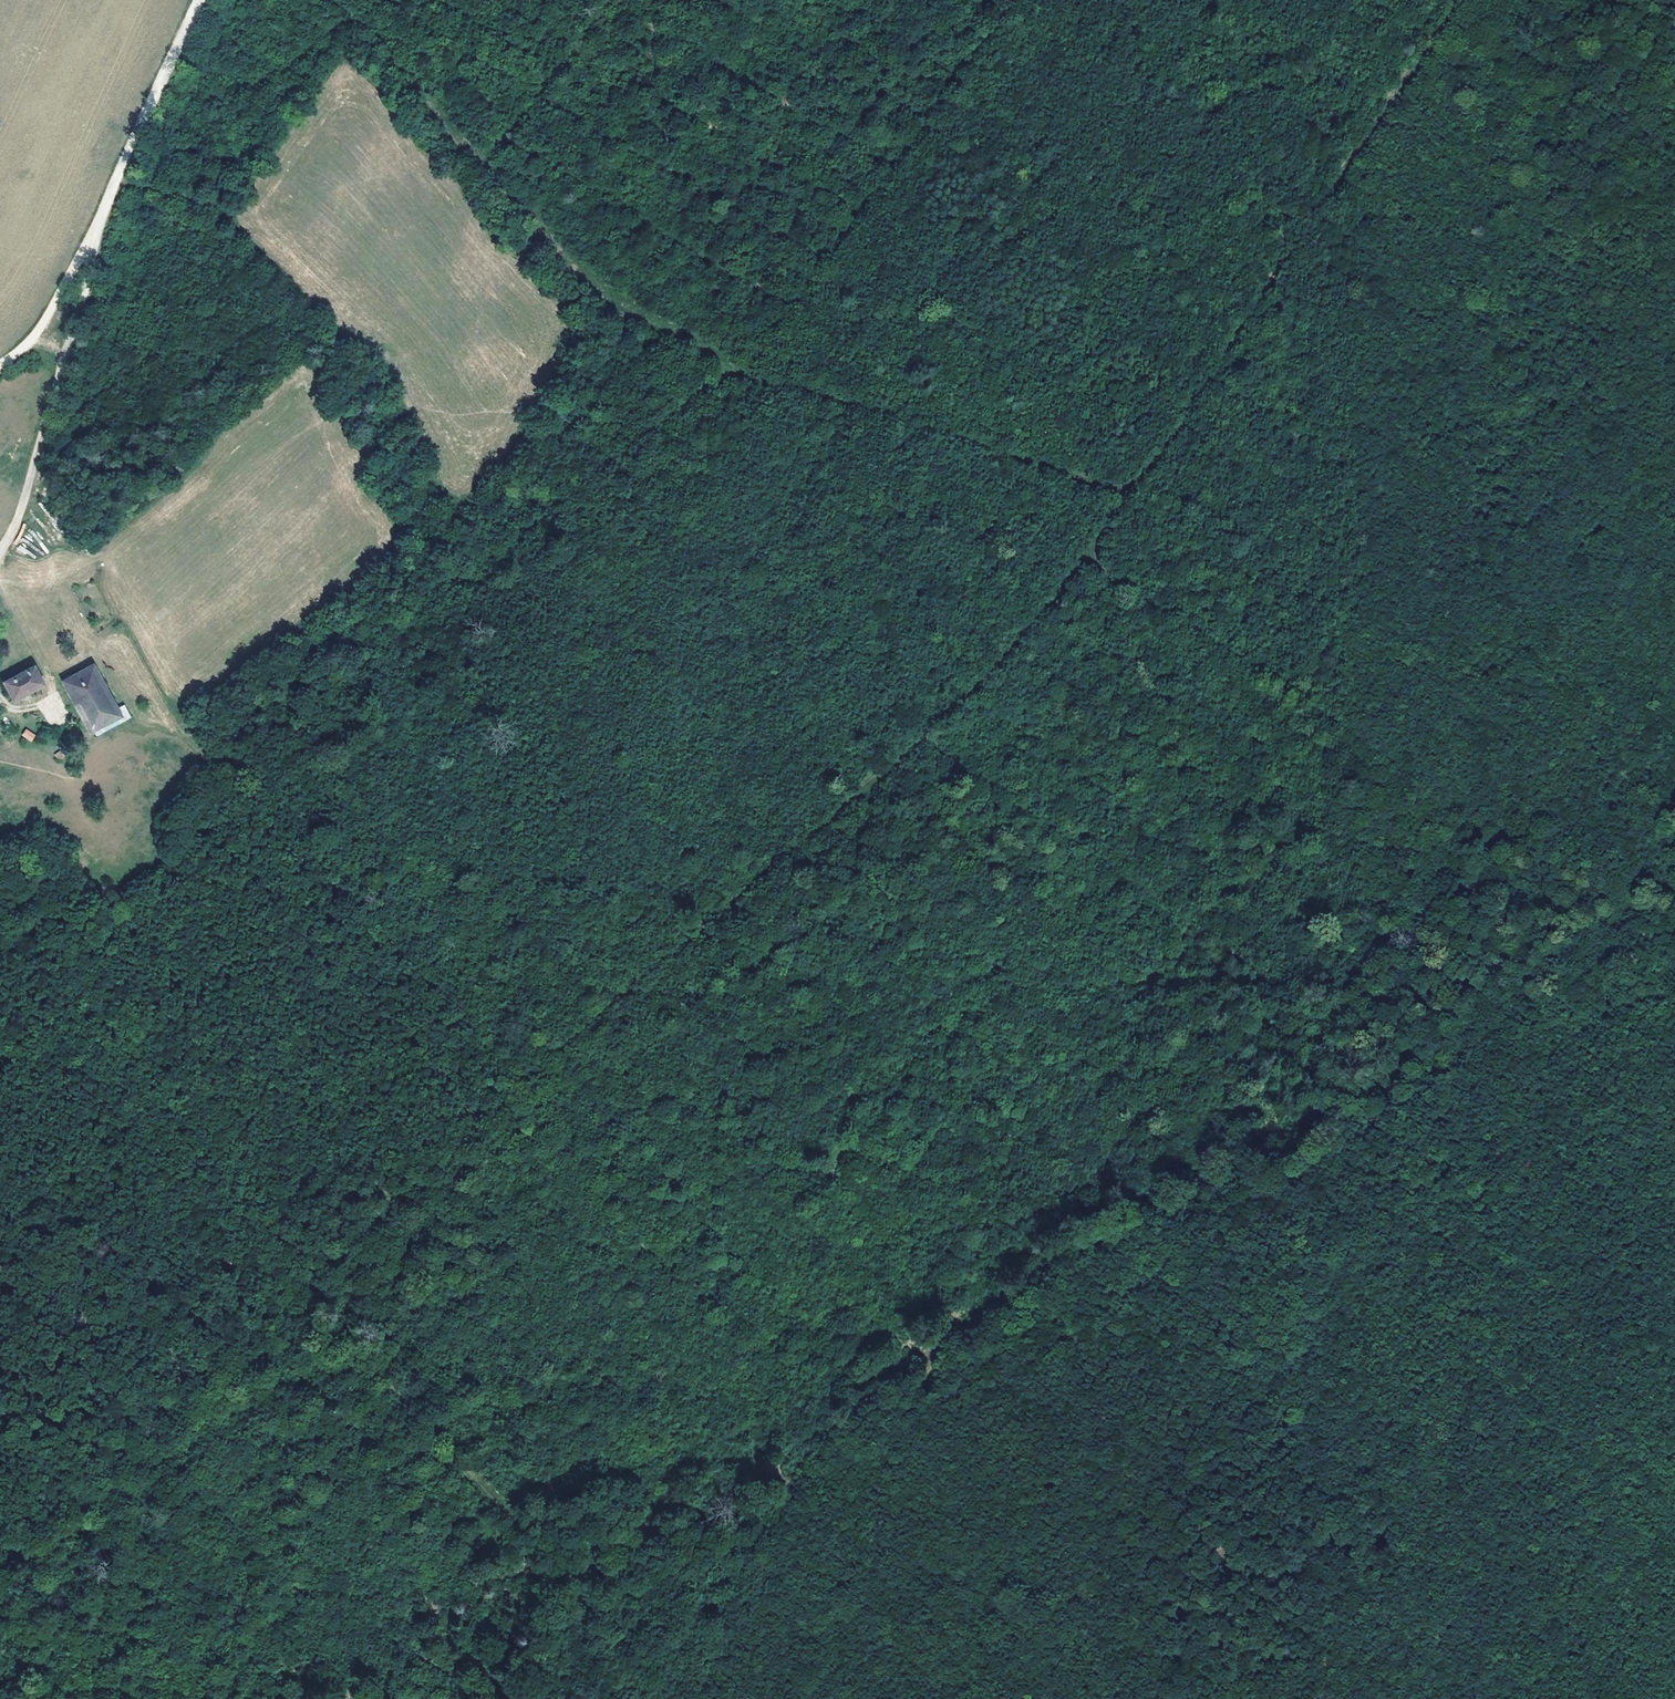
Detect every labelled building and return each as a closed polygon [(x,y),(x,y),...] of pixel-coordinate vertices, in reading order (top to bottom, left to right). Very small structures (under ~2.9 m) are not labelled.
[(47,693),(40,683),(9,699),(15,709),(47,693)] [(102,702),(82,715),(109,761),(130,748),(102,702)] [(26,728),(21,735),(31,742),(36,735),(26,728)]
